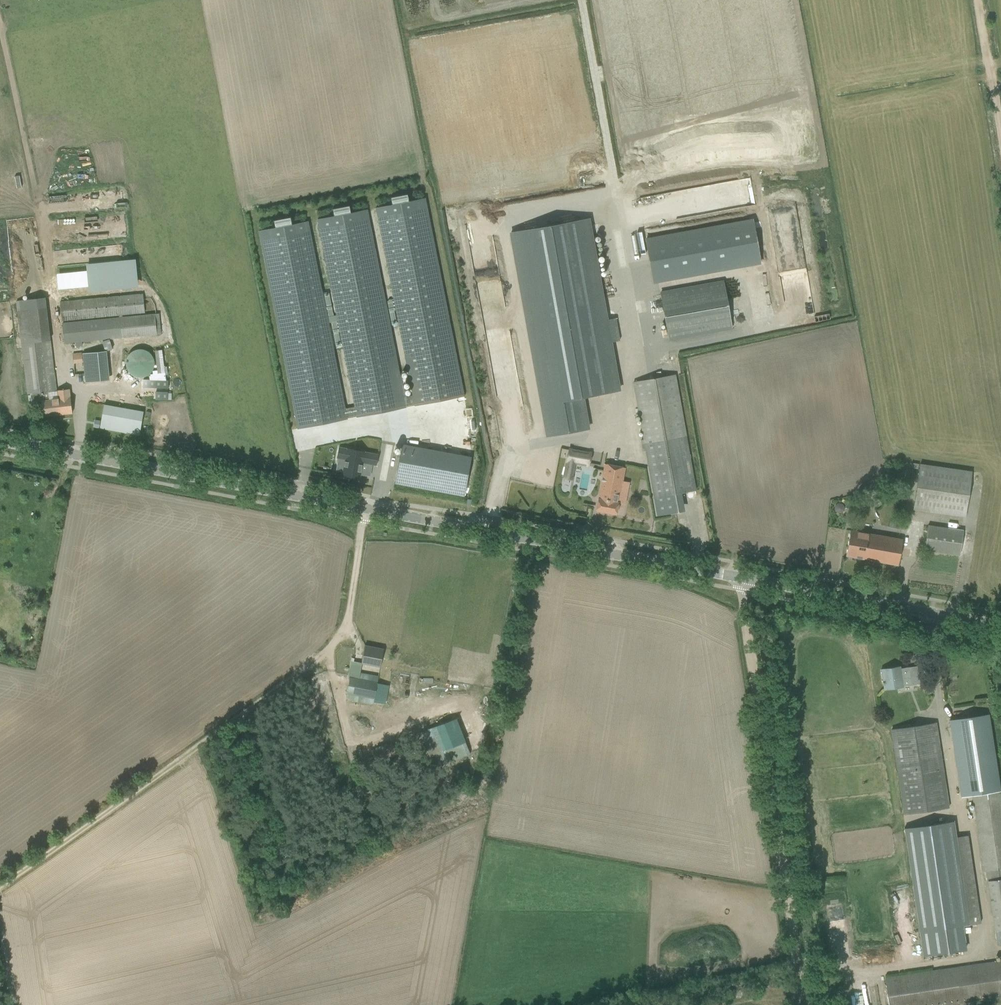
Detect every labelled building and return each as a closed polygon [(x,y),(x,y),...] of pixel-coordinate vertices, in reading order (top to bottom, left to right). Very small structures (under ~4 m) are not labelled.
[(392,205),(375,208),(412,396),(404,397),(406,407),(414,405),(414,406),(454,398),(464,396),(425,199),(415,201),(409,202),(392,205)] [(269,229),(258,231),(297,429),(347,419),(356,417),(357,417),(395,410),(406,407),(404,397),(367,210),(357,212),(350,213),(334,216),(317,220),(354,407),(345,409),(308,221),(292,225),(275,228),(269,229)] [(565,220),(563,210),(552,213),(554,222),(565,220)] [(606,320),(588,218),(511,232),(547,436),(588,429),(582,397),(619,391),(610,342),(619,341),(615,318),(606,320)] [(638,246),(645,286),(730,271),(723,231),(638,246)] [(87,270),(56,272),(56,288),(87,286),(87,270)] [(139,270),(92,271),(93,282),(139,280),(139,270)] [(660,293),(668,339),(732,328),(724,282),(660,293)] [(60,302),(63,324),(145,314),(142,294),(123,295),(86,299),(60,302)] [(46,298),(16,302),(17,311),(22,351),(23,361),(24,361),(28,395),(30,394),(50,392),(48,377),(54,376),(47,308),(46,298)] [(102,340),(100,323),(155,318),(155,313),(145,314),(63,324),(65,344),(102,340)] [(141,348),(138,348),(136,349),(134,350),(132,351),(130,353),(128,355),(127,357),(126,359),(126,361),(126,364),(126,366),(127,368),(128,370),(129,372),(131,374),(133,376),(135,377),(137,377),(140,378),(142,378),(145,377),(147,376),(149,375),(151,374),(152,372),(154,370),(155,368),(155,365),(156,363),(155,361),(155,360),(155,358),(154,357),(153,355),(153,354),(152,353),(151,352),(150,351),(149,351),(148,350),(146,349),(144,348),(142,348),(141,348)] [(81,354),(72,355),(73,362),(82,361),(81,354)] [(696,490),(686,436),(675,374),(634,381),(645,439),(640,440),(642,448),(645,448),(654,497),(696,490)] [(167,388),(167,380),(144,379),(143,379),(143,387),(167,388)] [(50,392),(30,394),(31,402),(41,401),(43,417),(72,413),(71,403),(69,389),(57,391),(58,400),(51,400),(50,392)] [(155,392),(155,396),(155,400),(167,400),(167,396),(167,392),(155,392)] [(138,435),(143,411),(103,403),(99,428),(138,435)] [(464,496),(471,457),(402,444),(395,483),(464,496)] [(348,449),(339,448),(337,458),(346,460),(343,476),(344,476),(344,478),(350,479),(350,478),(360,479),(363,463),(376,465),(378,455),(365,452),(348,448),(348,449)] [(574,470),(578,450),(569,448),(565,468),(564,477),(572,479),(574,470)] [(618,504),(624,469),(624,467),(604,464),(598,500),(596,510),(616,514),(618,504)] [(914,509),(965,517),(972,471),(920,464),(914,509)] [(924,550),(960,555),(963,531),(928,526),(924,550)] [(850,531),(847,546),(846,556),(898,565),(902,540),(867,534),(860,532),(850,531)] [(361,663),(371,665),(380,667),(381,659),(383,649),(364,646),(361,663)] [(881,669),(884,690),(922,684),(920,666),(901,668),(900,666),(881,669)] [(377,683),(377,682),(351,677),(348,694),(374,699),(377,683)] [(374,699),(373,702),(385,704),(389,686),(377,683),(374,699)] [(972,797),(971,788),(1000,784),(990,715),(950,721),(962,798),(972,797)] [(456,718),(428,729),(442,764),(470,753),(456,718)] [(891,729),(904,814),(949,808),(936,723),(891,729)] [(985,882),(988,881),(1000,879),(1000,789),(1000,784),(971,788),(972,797),(985,882)] [(904,828),(920,933),(969,924),(957,837),(954,821),(904,828)] [(997,945),(1000,945),(1000,879),(988,881),(997,945)] [(892,1004),(958,1004),(1000,999),(1000,963),(888,980),(892,1004)]
